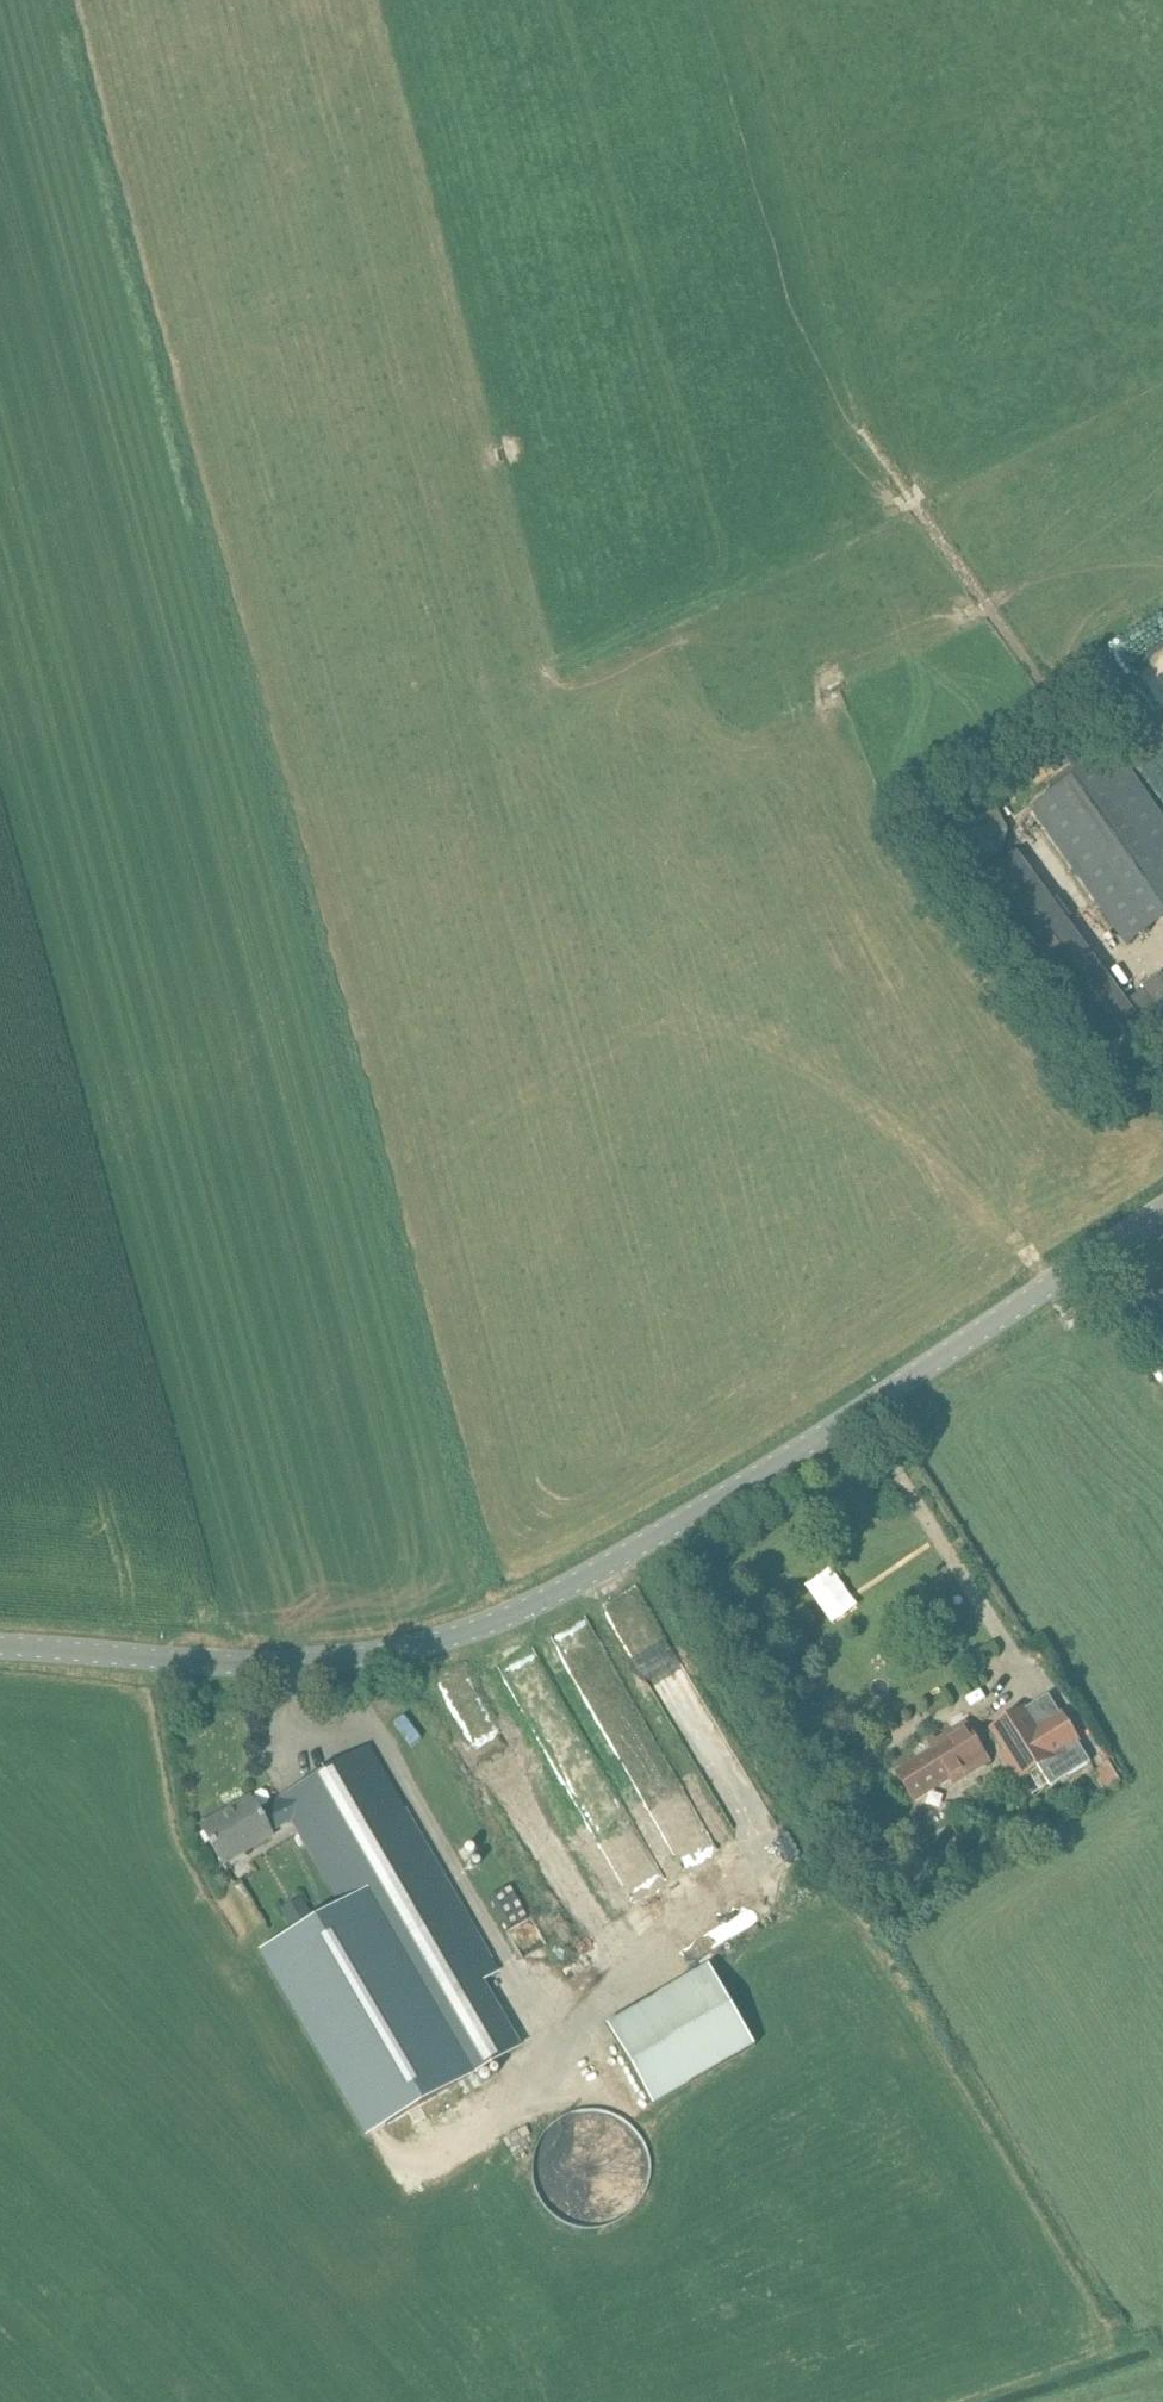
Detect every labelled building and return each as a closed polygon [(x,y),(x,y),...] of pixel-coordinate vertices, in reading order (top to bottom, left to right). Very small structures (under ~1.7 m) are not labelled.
[(1122,648),(1142,680),(1129,688),(1159,736),(1162,734),(1162,634),(1154,640),(1148,631),(1122,648)] [(1162,921),(1162,818),(1116,751),(1031,811),(1126,947),(1162,921)] [(943,810),(935,838),(949,863),(977,871),(1002,858),(1010,830),(997,805),(969,797),(943,810)] [(1128,1001),(1018,852),(968,889),(1106,1076),(1162,1034),(1162,976),(1128,1001)] [(1155,1289),(1162,1302),(1162,1284),(1155,1289)] [(606,1786),(544,1663),(513,1679),(575,1802),(606,1786)] [(516,1839),(543,1827),(474,1678),(447,1690),(516,1839)] [(1062,1712),(1038,1727),(1027,1708),(992,1730),(1006,1752),(996,1758),(1013,1785),(1040,1769),(1052,1787),(1090,1763),(1079,1744),(1081,1743),(1062,1712)] [(915,1801),(986,1757),(966,1725),(937,1743),(934,1739),(929,1742),(935,1751),(898,1774),(915,1801)] [(250,1798),(200,1827),(212,1847),(222,1864),(272,1835),(270,1832),(292,1819),(352,1923),(276,1967),(372,2132),(448,2088),(520,2047),(482,1981),(498,1971),(380,1767),(368,1746),(279,1798),(280,1799),(258,1811),(250,1798)] [(1110,1764),(1093,1774),(1104,1793),(1122,1784),(1110,1764)] [(1034,1824),(1019,1832),(1025,1842),(1040,1833),(1034,1824)] [(301,1897),(279,1909),(292,1930),(313,1918),(301,1897)] [(710,1966),(606,2026),(651,2105),(756,2045),(710,1966)] [(569,2222),(651,2198),(623,2103),(541,2127),(569,2222)]
